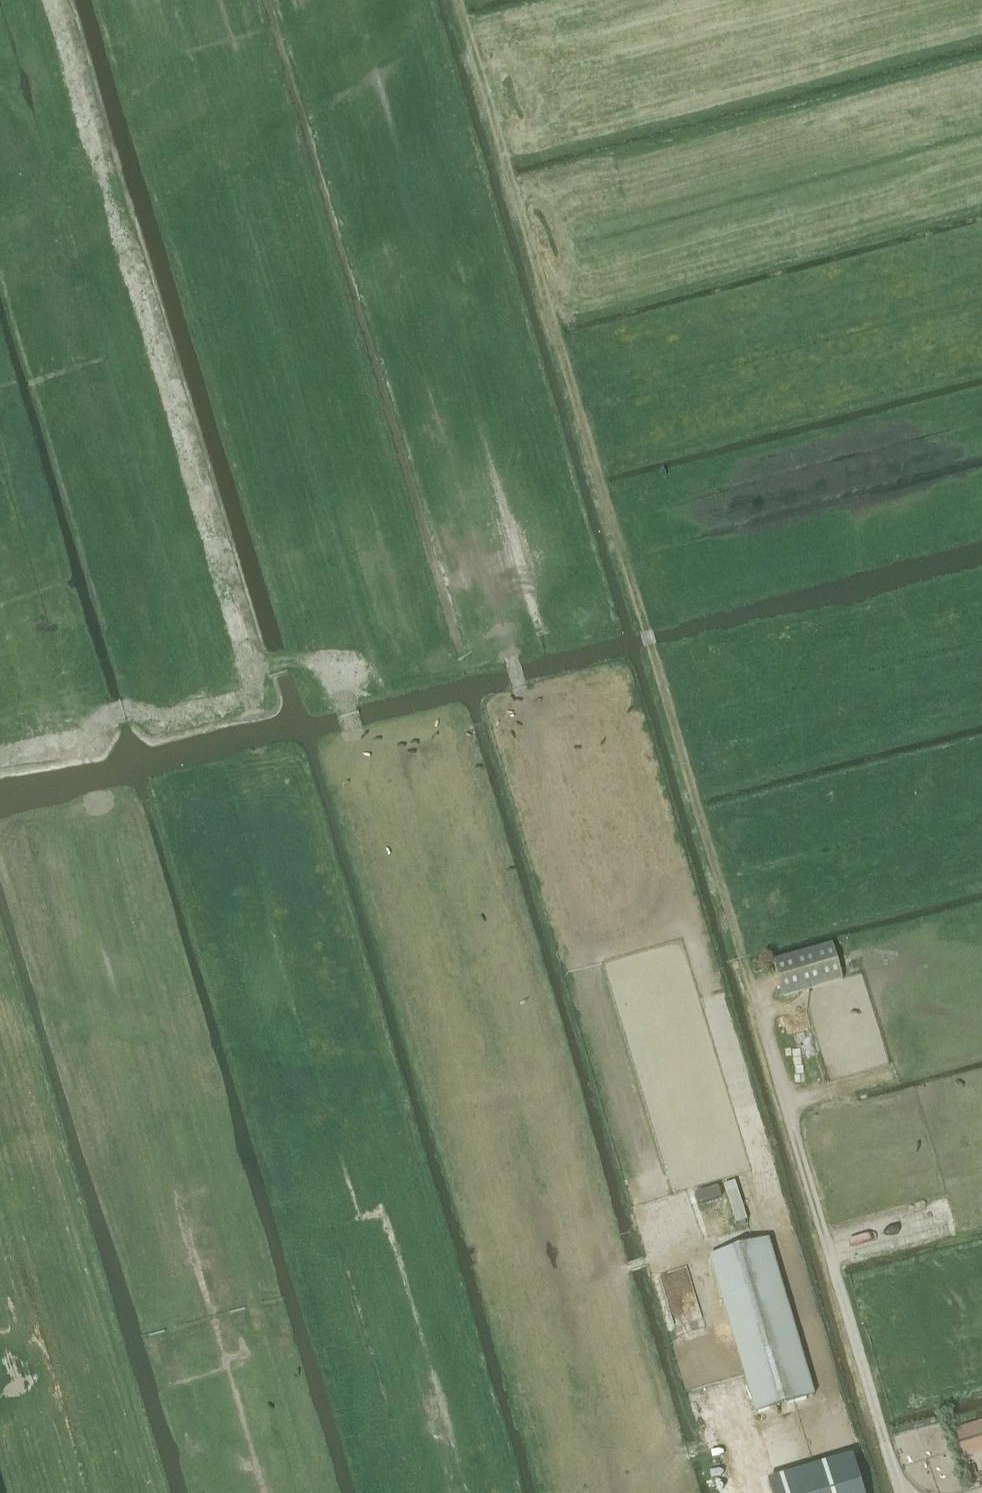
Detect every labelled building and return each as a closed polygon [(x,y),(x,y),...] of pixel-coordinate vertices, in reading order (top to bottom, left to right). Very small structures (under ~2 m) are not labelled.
[(842,980),(832,945),(772,962),(782,996),(842,980)] [(767,1240),(709,1257),(755,1413),(813,1396),(767,1240)] [(768,1482),(771,1492),(862,1492),(852,1457),(768,1482)]
